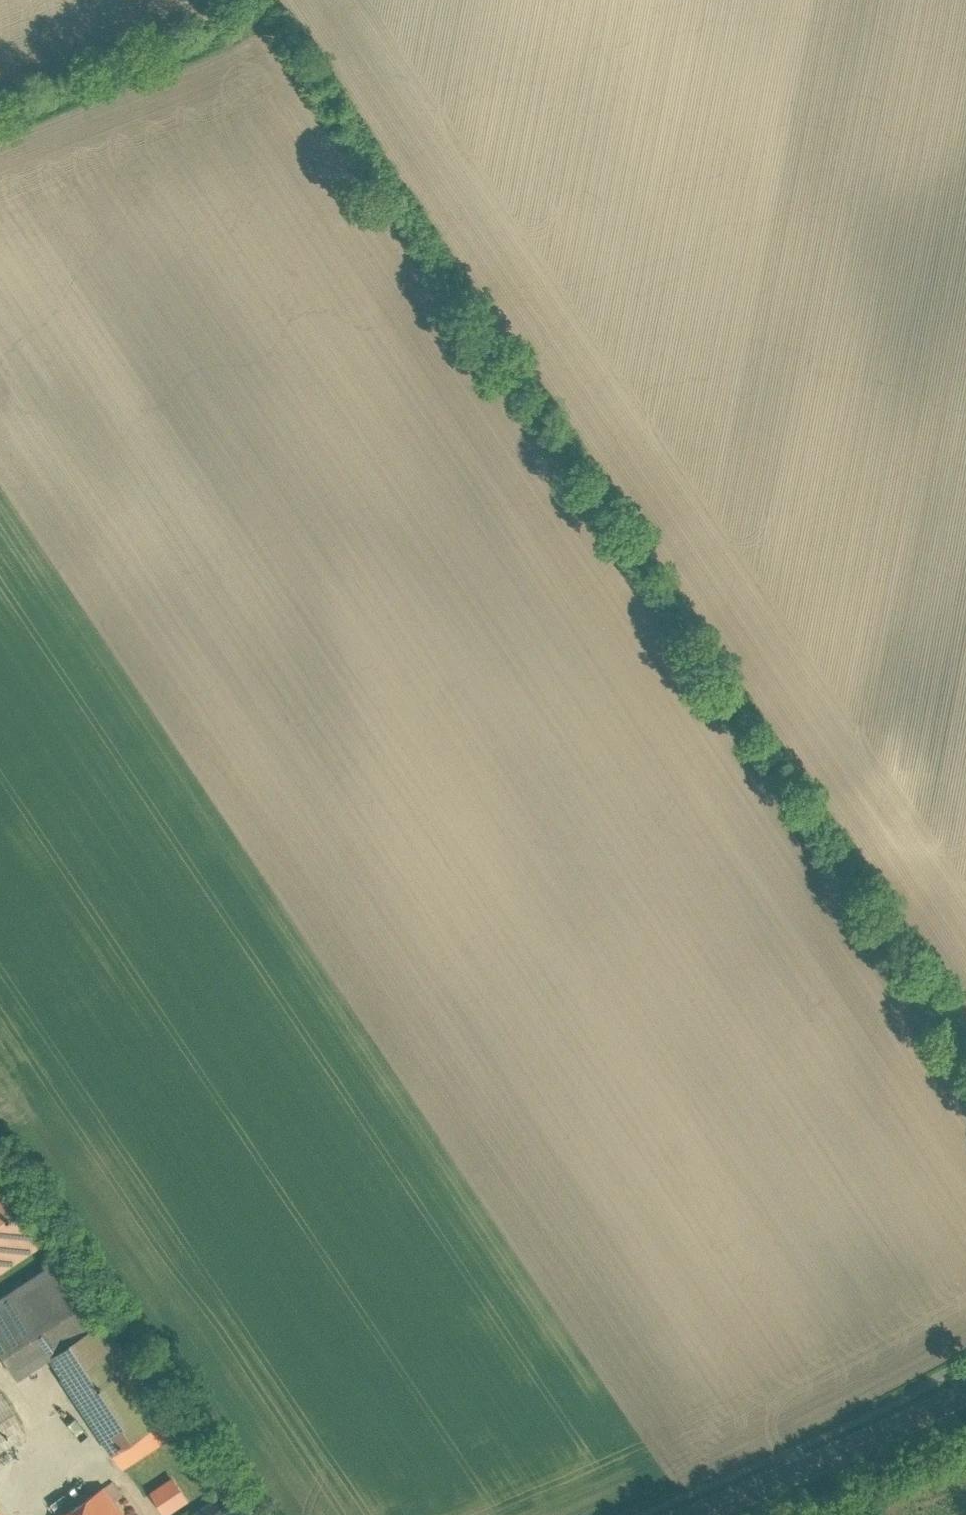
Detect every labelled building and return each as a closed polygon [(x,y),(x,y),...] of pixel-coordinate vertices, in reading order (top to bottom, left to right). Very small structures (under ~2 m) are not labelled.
[(42,1246),(0,1183),(0,1274),(42,1246)] [(158,1428),(52,1269),(0,1303),(0,1362),(14,1383),(46,1362),(110,1460),(158,1428)] [(25,1438),(0,1399),(0,1454),(25,1438)] [(111,1476),(56,1514),(139,1514),(111,1476)] [(146,1497),(159,1514),(173,1514),(188,1504),(171,1480),(146,1497)] [(196,1514),(220,1514),(212,1504),(196,1514)]
